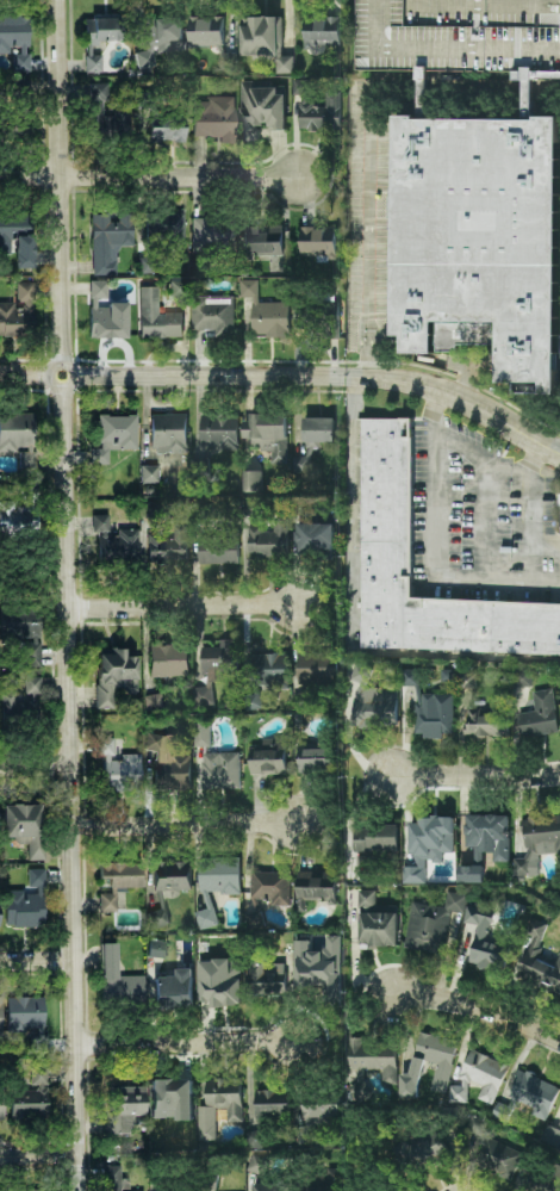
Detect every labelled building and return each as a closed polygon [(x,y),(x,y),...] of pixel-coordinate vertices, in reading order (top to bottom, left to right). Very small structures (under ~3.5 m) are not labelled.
[(360,70),(559,71),(559,0),(360,0),(360,70)] [(29,71),(28,14),(0,14),(0,53),(10,53),(10,49),(12,49),(13,71),(29,71)] [(278,16),(251,17),(251,26),(242,27),(242,57),(276,56),(277,74),(294,74),(294,56),(279,56),(278,16)] [(340,46),(340,16),(303,17),(304,47),(340,46)] [(100,72),(100,40),(122,40),(121,17),(84,18),(85,72),(100,72)] [(147,18),(148,52),(183,51),(182,17),(147,18)] [(190,47),(224,46),(223,18),(189,19),(190,47)] [(152,50),(135,52),(137,68),(154,66),(152,50)] [(222,69),(238,68),(237,53),(221,54),(222,69)] [(134,137),(135,101),(114,100),(114,116),(102,116),(102,101),(107,101),(108,80),(90,79),(88,136),(134,137)] [(341,130),(341,95),(313,96),(313,80),(294,80),(294,94),(300,94),(300,130),(341,130)] [(242,82),(242,142),(261,141),(261,131),(286,131),(286,90),(254,90),(254,82),(242,82)] [(235,143),(235,99),(193,99),(193,136),(218,136),(218,143),(235,143)] [(406,354),(436,355),(436,324),(502,325),(502,385),(543,385),(543,396),(559,396),(559,258),(559,119),(537,119),(537,123),(417,122),(417,118),(398,118),(397,337),(405,337),(406,354)] [(149,126),(149,142),(184,143),(184,127),(149,126)] [(184,242),(184,212),(146,213),(147,243),(184,242)] [(92,274),(117,274),(116,246),(134,245),(132,213),(90,215),(92,274)] [(34,267),(33,214),(0,214),(0,254),(15,253),(15,268),(34,267)] [(283,257),(283,223),(191,223),(191,251),(240,251),(240,257),(283,257)] [(337,256),(337,228),(301,228),(301,256),(337,256)] [(189,276),(170,277),(170,295),(189,294),(189,276)] [(127,301),(106,301),(107,280),(90,280),(89,337),(126,338),(127,301)] [(259,280),(241,280),(241,297),(252,297),(251,337),(289,338),(290,303),(258,302),(259,280)] [(33,336),(34,281),(17,281),(17,303),(0,302),(0,335),(33,336)] [(183,337),(183,312),(158,313),(158,286),(139,286),(140,337),(183,337)] [(234,297),(193,296),(192,330),(214,331),(214,337),(234,337),(234,297)] [(0,413),(0,451),(18,451),(18,469),(33,470),(34,413),(0,413)] [(137,448),(136,414),(92,416),(94,464),(109,463),(108,449),(137,448)] [(187,452),(188,415),(151,414),(150,452),(187,452)] [(201,449),(238,450),(239,416),(202,415),(201,449)] [(335,418),(304,418),(304,442),(335,443),(335,418)] [(411,600),(415,419),(364,418),(359,650),(559,654),(559,603),(411,600)] [(293,474),(311,473),(311,458),(293,458),(293,474)] [(141,482),(158,482),(159,465),(141,465),(141,482)] [(261,493),(262,471),(243,471),(242,492),(261,493)] [(138,529),(117,529),(117,534),(108,534),(108,515),(92,514),(92,531),(98,531),(98,563),(138,564),(138,529)] [(289,557),(289,517),(274,517),(274,532),(263,532),(263,526),(248,526),(248,557),(289,557)] [(148,535),(148,563),(189,563),(189,521),(174,522),(174,539),(161,539),(161,535),(148,535)] [(298,524),(298,555),(335,554),(335,523),(298,524)] [(200,564),(238,564),(239,540),(200,540),(200,564)] [(0,637),(22,637),(22,665),(39,665),(39,609),(0,609),(0,637)] [(202,648),(202,684),(198,684),(199,705),(214,705),(213,682),(242,682),(241,640),(219,641),(220,648),(202,648)] [(150,677),(189,676),(188,644),(149,645),(150,677)] [(137,656),(126,656),(126,648),(98,648),(96,707),(113,707),(113,689),(136,689),(137,656)] [(298,652),(298,685),(337,686),(338,653),(298,652)] [(286,688),(287,655),(256,654),(255,687),(286,688)] [(398,690),(390,690),(382,688),(369,688),(369,679),(372,669),(357,665),(355,674),(355,682),(361,684),(354,708),(354,725),(357,726),(395,726),(398,716),(398,690)] [(418,670),(403,671),(403,685),(418,684),(418,670)] [(459,688),(475,689),(476,673),(460,672),(459,688)] [(40,676),(23,676),(24,694),(40,694),(40,676)] [(553,690),(533,692),(535,712),(518,714),(520,737),(558,733),(553,690)] [(15,691),(1,691),(0,716),(39,717),(40,697),(15,696),(15,691)] [(158,708),(158,695),(146,694),(145,708),(158,708)] [(416,737),(454,736),(453,694),(415,695),(416,737)] [(481,709),(466,709),(465,736),(506,737),(506,716),(481,715),(481,709)] [(191,755),(163,755),(163,734),(145,734),(146,749),(150,749),(150,778),(165,778),(165,790),(192,790),(191,755)] [(141,755),(114,755),(114,737),(97,737),(97,755),(101,755),(101,789),(141,789),(141,755)] [(287,774),(285,738),(263,739),(263,745),(250,746),(251,775),(287,774)] [(301,774),(333,773),(333,757),(328,757),(327,748),(299,750),(301,774)] [(239,752),(201,754),(202,789),(240,788),(239,752)] [(3,840),(26,840),(26,859),(42,860),(42,804),(3,804),(3,840)] [(510,861),(509,815),(468,815),(468,848),(479,848),(479,853),(494,853),(494,861),(510,861)] [(538,854),(559,853),(559,815),(524,816),(525,858),(514,858),(514,876),(538,876),(538,854)] [(399,850),(399,826),(355,826),(355,850),(399,850)] [(241,858),(202,858),(202,911),(198,911),(198,927),(214,927),(214,893),(241,893),(241,858)] [(192,890),(192,861),(151,861),(151,925),(164,925),(164,890),(192,890)] [(142,886),(141,862),(98,863),(98,878),(108,878),(108,887),(142,886)] [(483,884),(484,866),(459,866),(459,883),(483,884)] [(44,868),(27,868),(27,889),(4,890),(5,926),(45,925),(44,868)] [(290,907),(291,873),(252,872),(252,899),(271,900),(271,906),(290,907)] [(336,905),(336,876),(298,875),(297,912),(307,912),(307,899),(326,900),(326,905),(336,905)] [(116,911),(116,891),(99,891),(99,911),(116,911)] [(360,948),(398,947),(398,906),(376,906),(376,891),(359,891),(360,948)] [(405,949),(444,954),(450,912),(464,914),(467,895),(447,892),(445,907),(411,902),(405,949)] [(479,928),(467,962),(499,973),(508,947),(486,940),(496,910),(469,901),(462,922),(479,928)] [(558,967),(538,962),(547,925),(533,921),(519,978),(559,987),(559,961),(558,967)] [(295,941),(296,988),(327,988),(328,1005),(341,1005),(340,936),(327,936),(328,952),(311,952),(311,940),(295,941)] [(165,958),(166,941),(149,940),(148,956),(165,958)] [(144,975),(116,975),(116,943),(101,943),(101,1001),(144,1001),(144,975)] [(243,1005),(242,959),(200,960),(200,1006),(243,1005)] [(286,994),(287,963),(249,963),(248,993),(286,994)] [(154,977),(155,1008),(194,1008),(194,969),(177,969),(178,977),(154,977)] [(43,996),(7,996),(7,1030),(44,1030),(43,996)] [(447,1094),(458,1041),(419,1033),(411,1075),(404,1074),(400,1094),(417,1098),(425,1062),(437,1064),(431,1090),(447,1094)] [(351,1043),(350,1068),(383,1070),(382,1085),(395,1085),(397,1044),(351,1043)] [(467,1103),(468,1085),(480,1085),(480,1097),(494,1103),(508,1066),(508,1065),(470,1050),(459,1079),(451,1085),(450,1102),(467,1103)] [(10,1118),(47,1118),(46,1071),(27,1071),(27,1077),(9,1078),(10,1118)] [(546,1121),(559,1090),(521,1072),(508,1100),(519,1105),(520,1103),(538,1111),(536,1116),(546,1121)] [(150,1115),(178,1114),(178,1121),(194,1120),(193,1079),(150,1080),(150,1115)] [(198,1140),(216,1140),(216,1108),(228,1108),(228,1122),(242,1122),(242,1081),(206,1081),(206,1107),(198,1107),(198,1140)] [(106,1133),(133,1133),(134,1115),(145,1115),(146,1086),(107,1085),(106,1133)] [(290,1090),(255,1091),(256,1115),(290,1114),(290,1090)] [(297,1099),(293,1141),(322,1143),(323,1127),(334,1128),(336,1103),(297,1099)] [(443,1136),(394,1144),(397,1166),(446,1158),(443,1136)] [(508,1178),(520,1152),(487,1137),(475,1162),(508,1178)] [(102,1166),(103,1190),(143,1190),(121,1190),(121,1166),(102,1166)] [(512,1186),(521,1190),(559,1190),(559,1185),(522,1167),(512,1186)] [(293,1183),(253,1184),(253,1190),(293,1190),(293,1183)]
